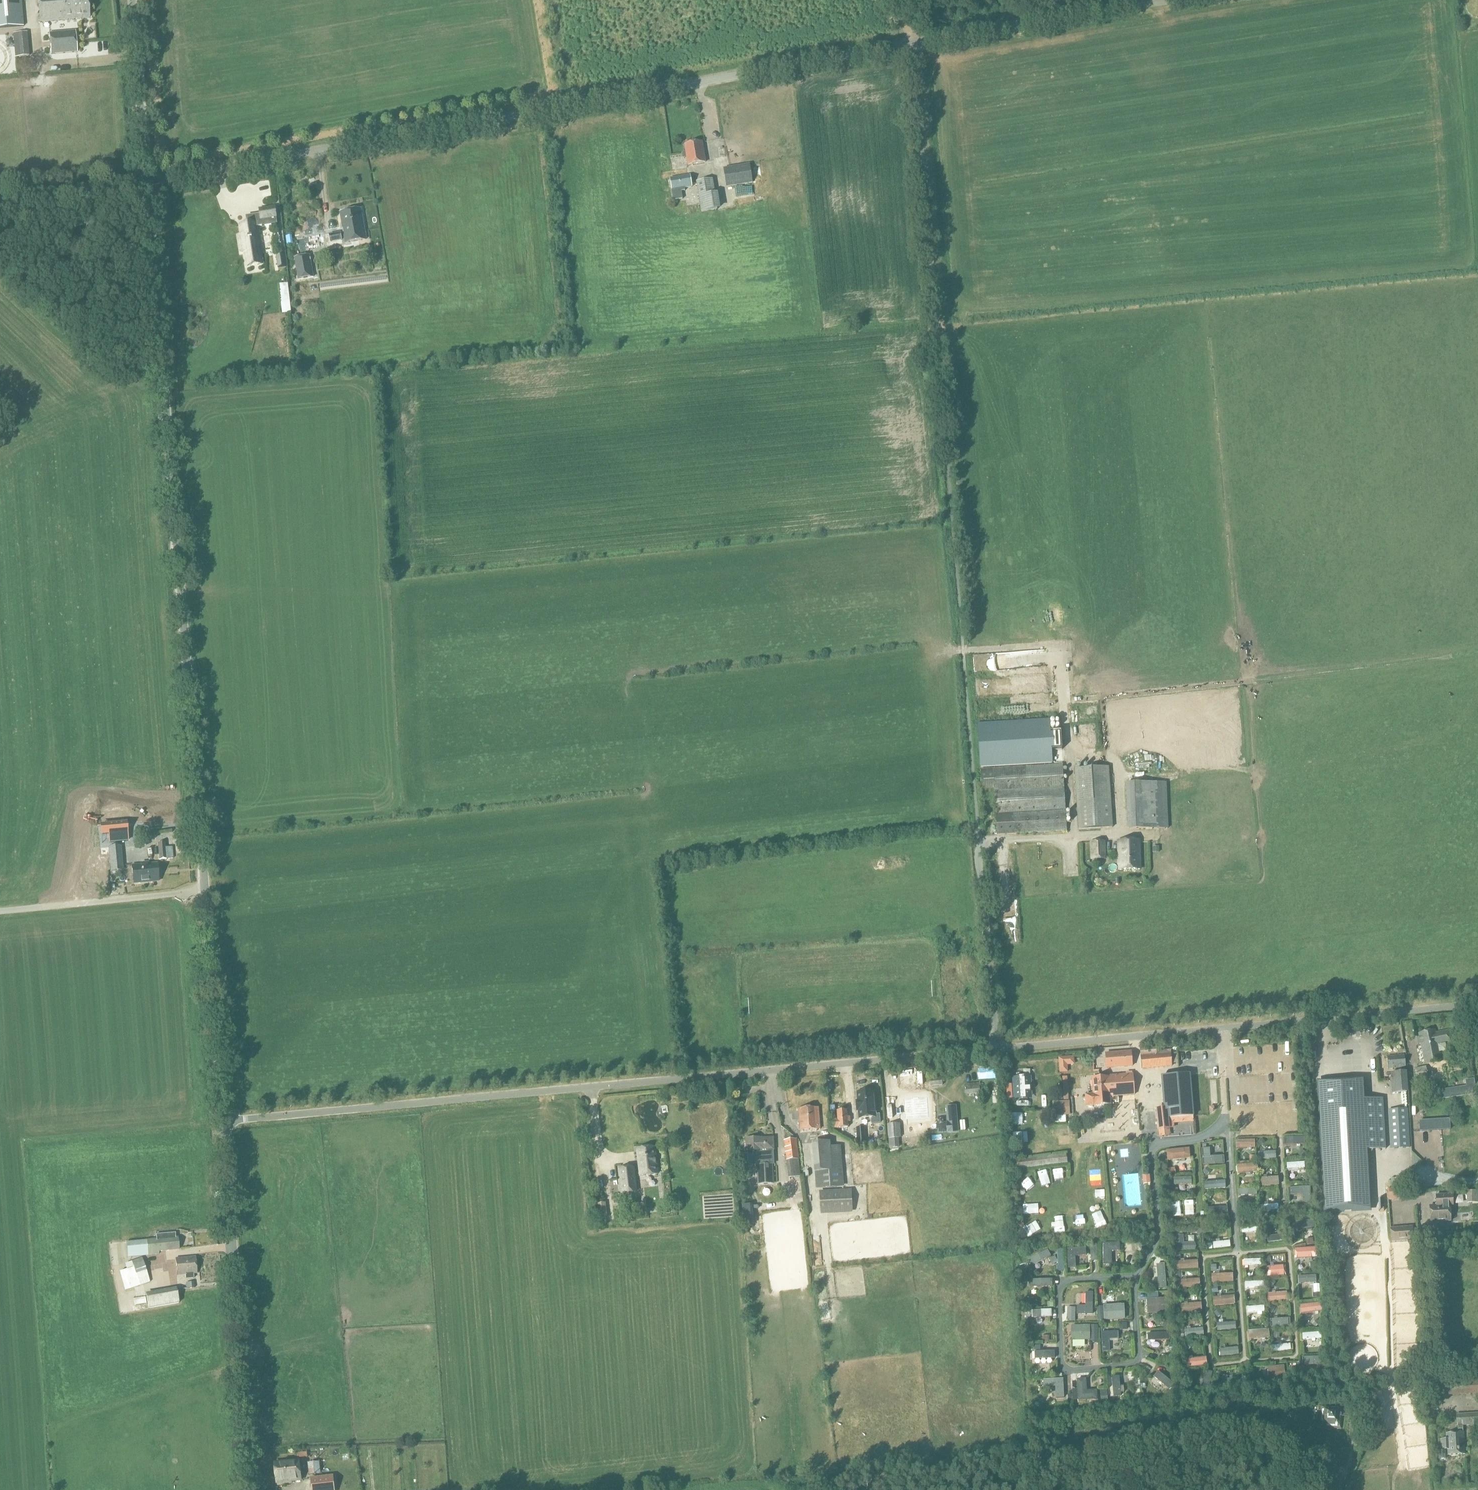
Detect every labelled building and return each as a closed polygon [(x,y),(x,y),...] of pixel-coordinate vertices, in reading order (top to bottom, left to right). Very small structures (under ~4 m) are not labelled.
[(23,27),(21,0),(0,0),(0,29),(23,27)] [(89,18),(88,0),(38,0),(40,22),(89,18)] [(51,56),(76,53),(75,32),(49,34),(51,56)] [(15,58),(29,57),(27,33),(13,34),(15,58)] [(688,165),(706,162),(702,143),(685,146),(688,165)] [(684,164),(683,157),(671,159),(672,166),(684,164)] [(726,188),(754,184),(750,164),(723,169),(726,188)] [(674,200),(683,199),(682,189),(692,187),(690,175),(671,179),(672,191),(674,200)] [(702,212),(718,209),(713,180),(697,183),(702,212)] [(361,209),(340,213),(345,243),(366,239),(361,209)] [(263,229),(278,226),(276,211),(260,213),(261,217),(247,219),(249,230),(240,231),(240,237),(238,237),(241,256),(243,256),(246,270),(264,266),(259,229),(263,228),(263,229)] [(317,214),(304,215),(306,233),(320,231),(317,214)] [(298,234),(289,235),(290,251),(299,251),(298,234)] [(284,255),(276,256),(278,268),(286,267),(284,255)] [(309,256),(295,258),(298,280),(313,277),(309,256)] [(1048,720),(977,725),(980,765),(980,767),(980,768),(1051,763),(1050,751),(1061,750),(1060,732),(1049,733),(1048,720)] [(1065,831),(1062,788),(1061,766),(980,770),(981,787),(994,787),(995,813),(996,835),(1065,831)] [(1079,828),(1111,826),(1107,768),(1075,771),(1079,828)] [(1130,828),(1167,826),(1165,783),(1128,785),(1130,828)] [(124,823),(103,826),(104,833),(110,833),(110,840),(126,839),(124,823)] [(1091,858),(1104,858),(1104,842),(1090,843),(1091,858)] [(1119,870),(1140,869),(1140,842),(1118,842),(1119,870)] [(122,847),(109,848),(112,873),(125,873),(122,847)] [(149,865),(149,863),(141,864),(141,866),(132,867),(133,884),(158,881),(157,864),(149,865)] [(1011,863),(1000,866),(1003,877),(1015,874),(1011,863)] [(1416,1025),(1407,1026),(1409,1039),(1418,1038),(1416,1025)] [(1436,1033),(1435,1030),(1419,1034),(1424,1063),(1441,1061),(1437,1044),(1448,1041),(1446,1031),(1436,1033)] [(1131,1051),(1105,1053),(1106,1069),(1133,1067),(1131,1051)] [(1143,1067),(1172,1065),(1172,1053),(1142,1056),(1143,1067)] [(1388,1067),(1404,1067),(1404,1055),(1387,1056),(1388,1067)] [(1074,1056),(1058,1057),(1059,1073),(1068,1073),(1067,1065),(1075,1065),(1074,1056)] [(1429,1079),(1427,1069),(1414,1071),(1417,1082),(1429,1079)] [(1392,1093),(1406,1092),(1404,1071),(1390,1072),(1392,1093)] [(1107,1097),(1134,1095),(1133,1074),(1105,1076),(1105,1078),(1093,1079),(1094,1096),(1107,1095),(1107,1097)] [(1156,1130),(1165,1129),(1164,1118),(1193,1116),(1190,1074),(1161,1076),(1163,1109),(1155,1110),(1156,1130)] [(942,1076),(930,1077),(931,1087),(943,1086),(942,1076)] [(1147,1085),(1156,1084),(1155,1076),(1146,1077),(1147,1085)] [(1030,1077),(1013,1078),(1014,1099),(1031,1098),(1030,1077)] [(874,1090),(873,1079),(857,1080),(857,1091),(874,1090)] [(1364,1100),(1363,1080),(1318,1083),(1325,1212),(1370,1210),(1367,1150),(1386,1149),(1383,1099),(1364,1100)] [(968,1094),(979,1093),(978,1084),(967,1084),(968,1094)] [(859,1102),(859,1109),(860,1108),(861,1115),(873,1114),(874,1120),(881,1120),(880,1114),(877,1114),(875,1095),(859,1096),(859,1102)] [(1053,1117),(1069,1115),(1068,1102),(1051,1102),(1053,1117)] [(925,1103),(904,1103),(904,1119),(912,1119),(912,1121),(917,1120),(918,1119),(925,1119),(925,1103)] [(1136,1111),(1136,1103),(1127,1103),(1127,1111),(1136,1111)] [(956,1107),(947,1108),(949,1132),(958,1131),(956,1107)] [(800,1131),(820,1129),(818,1108),(799,1110),(800,1131)] [(835,1110),(837,1124),(849,1123),(847,1109),(835,1110)] [(1391,1149),(1409,1148),(1407,1110),(1389,1111),(1391,1149)] [(1138,1122),(1136,1114),(1127,1116),(1129,1124),(1138,1122)] [(827,1127),(837,1127),(836,1118),(827,1118),(827,1127)] [(1449,1120),(1419,1121),(1420,1132),(1450,1130),(1449,1120)] [(889,1147),(897,1146),(896,1137),(899,1137),(898,1124),(887,1125),(889,1147)] [(1298,1127),(1279,1130),(1282,1156),(1301,1154),(1298,1127)] [(858,1144),(866,1143),(865,1128),(857,1129),(858,1144)] [(1269,1131),(1248,1133),(1251,1160),(1272,1158),(1269,1131)] [(1243,1134),(1227,1136),(1230,1162),(1251,1160),(1248,1133),(1243,1134)] [(762,1139),(762,1138),(746,1139),(746,1152),(759,1151),(759,1160),(760,1160),(760,1165),(757,1165),(758,1185),(774,1184),(773,1164),(770,1164),(770,1159),(774,1158),(773,1151),(774,1151),(773,1138),(762,1139)] [(789,1177),(800,1176),(795,1139),(785,1140),(789,1177)] [(827,1147),(827,1142),(812,1144),(815,1187),(843,1185),(839,1146),(827,1147)] [(1218,1145),(1194,1148),(1197,1170),(1197,1169),(1221,1167),(1218,1145)] [(640,1176),(658,1174),(655,1149),(638,1151),(640,1176)] [(1185,1152),(1163,1154),(1165,1178),(1187,1176),(1185,1152)] [(1020,1165),(1056,1163),(1057,1182),(1063,1182),(1062,1163),(1070,1162),(1070,1153),(1020,1155),(1020,1165)] [(747,1154),(739,1155),(741,1173),(749,1172),(747,1154)] [(1301,1154),(1282,1156),(1284,1175),(1285,1183),(1304,1181),(1304,1173),(1301,1154)] [(1272,1158),(1251,1160),(1254,1187),(1275,1184),(1274,1176),(1272,1158)] [(1251,1160),(1230,1162),(1233,1189),(1254,1187),(1251,1160)] [(1430,1175),(1438,1175),(1437,1162),(1429,1162),(1430,1175)] [(1197,1169),(1197,1170),(1199,1193),(1223,1190),(1221,1167),(1197,1169)] [(623,1194),(636,1192),(634,1168),(620,1170),(623,1194)] [(1040,1169),(1042,1184),(1048,1183),(1045,1168),(1040,1169)] [(1028,1170),(1023,1173),(1029,1187),(1035,1184),(1028,1170)] [(1187,1176),(1165,1178),(1168,1202),(1190,1199),(1187,1176)] [(1304,1181),(1285,1183),(1287,1212),(1307,1210),(1304,1181)] [(1275,1184),(1254,1187),(1258,1216),(1278,1213),(1275,1184)] [(1254,1187),(1233,1189),(1236,1218),(1258,1216),(1254,1187)] [(1223,1190),(1199,1193),(1202,1222),(1226,1219),(1223,1190)] [(822,1213),(852,1211),(852,1191),(821,1192),(822,1213)] [(1467,1191),(1467,1203),(1477,1203),(1477,1191),(1467,1191)] [(1446,1205),(1446,1203),(1450,1203),(1449,1195),(1431,1195),(1431,1204),(1436,1204),(1436,1206),(1430,1206),(1431,1222),(1450,1221),(1449,1205),(1446,1205)] [(1190,1199),(1168,1202),(1171,1226),(1193,1223),(1190,1199)] [(606,1203),(596,1205),(597,1219),(607,1218),(606,1203)] [(1260,1221),(1262,1245),(1285,1243),(1283,1219),(1260,1221)] [(1260,1221),(1237,1224),(1240,1248),(1262,1245),(1260,1221)] [(1312,1221),(1291,1223),(1292,1230),(1313,1228),(1312,1221)] [(1148,1261),(1145,1263),(1148,1290),(1171,1288),(1165,1226),(1165,1228),(1165,1232),(1164,1235),(1163,1239),(1162,1242),(1161,1245),(1159,1248),(1157,1251),(1155,1254),(1153,1257),(1150,1259),(1148,1261)] [(1391,1229),(1392,1242),(1414,1240),(1413,1227),(1391,1229)] [(1195,1229),(1171,1232),(1174,1256),(1198,1253),(1197,1248),(1197,1247),(1196,1235),(1195,1229)] [(155,1235),(156,1240),(127,1242),(128,1257),(159,1255),(159,1252),(178,1250),(178,1238),(174,1239),(174,1234),(155,1235)] [(1154,1234),(1100,1240),(1102,1261),(1128,1258),(1130,1258),(1133,1257),(1135,1256),(1138,1255),(1140,1254),(1142,1253),(1144,1251),(1146,1249),(1148,1248),(1149,1245),(1151,1243),(1152,1241),(1153,1239),(1154,1236),(1154,1234)] [(1100,1240),(1058,1245),(1060,1265),(1102,1261),(1100,1240)] [(1058,1245),(1025,1249),(1028,1282),(1062,1278),(1060,1265),(1058,1245)] [(1296,1249),(1297,1259),(1314,1257),(1313,1248),(1296,1249)] [(1198,1253),(1174,1256),(1177,1286),(1177,1283),(1201,1281),(1198,1253)] [(1262,1255),(1241,1258),(1243,1282),(1265,1280),(1262,1255)] [(126,1290),(150,1282),(142,1258),(126,1264),(128,1270),(121,1272),(126,1290)] [(195,1258),(183,1259),(175,1259),(177,1276),(184,1275),(185,1280),(193,1279),(192,1274),(197,1274),(195,1258)] [(1231,1259),(1209,1262),(1211,1283),(1233,1281),(1231,1259)] [(775,1273),(776,1263),(761,1262),(760,1273),(775,1273)] [(1283,1266),(1266,1267),(1267,1277),(1284,1276),(1283,1266)] [(1133,1268),(1103,1271),(1108,1316),(1138,1312),(1133,1268)] [(1103,1271),(1073,1274),(1078,1319),(1108,1316),(1103,1271)] [(1316,1275),(1298,1276),(1298,1284),(1316,1283),(1316,1275)] [(1286,1277),(1265,1280),(1267,1303),(1289,1300),(1286,1277)] [(1062,1278),(1028,1282),(1030,1315),(1065,1311),(1062,1278)] [(1265,1280),(1243,1282),(1246,1305),(1267,1303),(1265,1280)] [(1233,1281),(1211,1283),(1214,1305),(1235,1303),(1233,1281)] [(1171,1288),(1148,1290),(1151,1324),(1175,1321),(1171,1288)] [(1202,1289),(1178,1291),(1178,1294),(1181,1316),(1189,1315),(1204,1313),(1202,1289)] [(149,1308),(179,1303),(177,1291),(147,1296),(149,1308)] [(1316,1295),(1299,1297),(1302,1325),(1319,1323),(1316,1295)] [(1289,1300),(1267,1303),(1270,1325),(1291,1323),(1289,1300)] [(1267,1303),(1246,1305),(1248,1328),(1270,1325),(1267,1303)] [(1065,1311),(1030,1315),(1031,1327),(1033,1347),(1069,1343),(1065,1311)] [(1138,1312),(1108,1316),(1113,1360),(1143,1357),(1138,1312)] [(1189,1315),(1181,1316),(1183,1342),(1193,1341),(1207,1339),(1204,1313),(1189,1315)] [(1108,1316),(1078,1319),(1083,1364),(1113,1360),(1108,1316)] [(1175,1321),(1151,1324),(1155,1356),(1179,1361),(1175,1321)] [(1235,1322),(1217,1324),(1218,1332),(1236,1330),(1235,1322)] [(1291,1323),(1270,1325),(1273,1350),(1294,1348),(1291,1323)] [(1319,1323),(1302,1325),(1305,1353),(1322,1351),(1319,1323)] [(1270,1325),(1248,1328),(1251,1353),(1273,1350),(1270,1325)] [(1239,1330),(1217,1333),(1219,1356),(1241,1354),(1239,1330)] [(1193,1341),(1183,1342),(1187,1371),(1196,1370),(1210,1368),(1207,1339),(1193,1341)] [(1069,1343),(1033,1347),(1035,1379),(1072,1375),(1069,1343)] [(1305,1356),(1291,1358),(1293,1375),(1324,1371),(1322,1351),(1305,1353),(1305,1356)] [(1179,1361),(1155,1356),(1156,1366),(1159,1392),(1183,1389),(1179,1361)] [(1291,1358),(1255,1363),(1257,1380),(1293,1375),(1291,1358)] [(1156,1366),(1121,1369),(1124,1395),(1159,1392),(1156,1366)] [(1121,1369),(1086,1373),(1089,1399),(1124,1395),(1121,1369)] [(1086,1373),(1072,1375),(1035,1379),(1037,1398),(1038,1405),(1089,1399),(1086,1373)] [(1442,1394),(1477,1393),(1477,1381),(1442,1382),(1442,1394)] [(1343,1407),(1322,1406),(1321,1427),(1342,1428),(1343,1407)] [(1446,1440),(1441,1440),(1441,1450),(1447,1450),(1447,1455),(1448,1455),(1448,1457),(1465,1456),(1464,1433),(1463,1433),(1463,1426),(1477,1425),(1477,1413),(1456,1414),(1457,1426),(1458,1426),(1458,1433),(1446,1434),(1446,1440)] [(326,1471),(324,1459),(312,1461),(314,1473),(326,1471)] [(290,1483),(290,1480),(300,1480),(298,1461),(275,1464),(277,1482),(281,1481),(281,1484),(290,1483)] [(311,1479),(312,1489),(334,1489),(333,1477),(311,1479)]
